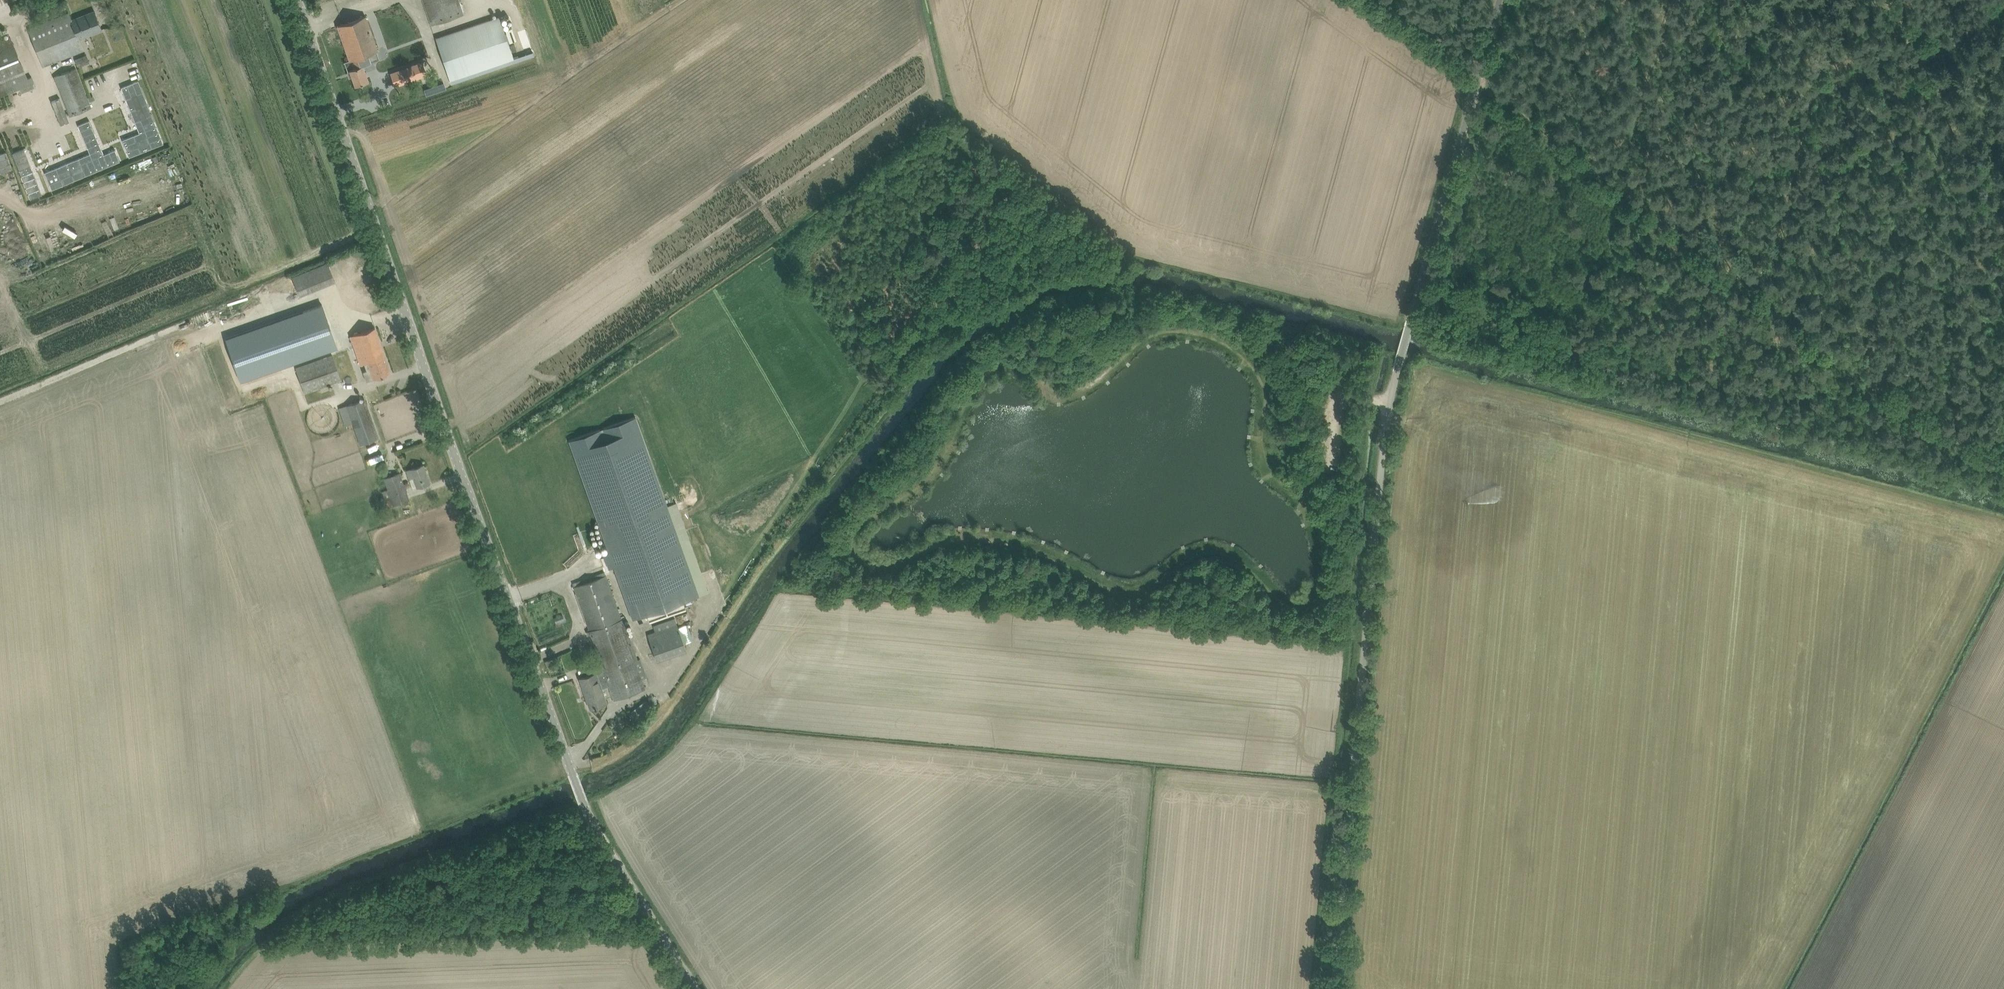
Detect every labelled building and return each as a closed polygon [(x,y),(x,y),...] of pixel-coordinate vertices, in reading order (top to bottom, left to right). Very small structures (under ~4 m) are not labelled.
[(430,23),(463,11),(459,0),(423,0),(430,23)] [(28,29),(32,38),(43,66),(84,50),(79,38),(102,28),(95,11),(72,20),(69,12),(28,29)] [(365,15),(337,26),(350,60),(344,62),(348,72),(349,77),(352,76),(355,85),(368,81),(362,65),(372,61),(369,54),(378,50),(365,15)] [(436,38),(450,80),(514,59),(500,16),(436,38)] [(21,88),(22,91),(36,86),(32,76),(27,78),(10,37),(1,41),(0,38),(0,96),(21,88)] [(376,69),(381,78),(401,68),(396,59),(376,69)] [(422,60),(403,67),(408,81),(427,74),(422,60)] [(76,67),(54,76),(60,92),(70,116),(92,107),(76,67)] [(59,97),(49,101),(59,124),(68,120),(59,97)] [(295,293),(331,280),(325,262),(289,274),(295,293)] [(316,307),(218,342),(233,383),(330,349),(318,314),(316,309),(316,307)] [(367,370),(363,371),(366,380),(374,378),(391,372),(375,327),(350,335),(361,364),(364,363),(367,370)] [(295,367),(304,393),(342,380),(332,354),(295,367)] [(355,402),(339,407),(345,426),(353,423),(358,438),(361,444),(369,441),(378,438),(364,398),(355,402)] [(635,417),(569,440),(597,519),(608,549),(603,551),(609,568),(614,566),(632,619),(648,613),(650,621),(685,609),(682,601),(699,595),(664,497),(664,496),(635,417)] [(414,468),(406,470),(410,479),(413,488),(417,487),(420,486),(430,482),(423,464),(414,468)] [(388,489),(382,491),(388,507),(394,505),(409,499),(400,473),(384,478),(388,489)] [(592,692),(585,695),(590,708),(594,706),(594,707),(596,707),(596,706),(606,702),(601,688),(609,685),(614,699),(645,688),(642,679),(647,677),(640,658),(635,660),(605,575),(574,586),(589,630),(587,631),(588,635),(590,634),(600,661),(603,660),(603,659),(616,655),(620,666),(607,670),(609,676),(606,677),(607,679),(603,680),(603,681),(589,686),(592,692)] [(647,633),(656,659),(686,648),(674,618),(653,625),(655,631),(647,633)] [(603,659),(603,660),(606,669),(580,678),(585,695),(592,692),(589,686),(603,681),(603,680),(607,679),(606,677),(609,676),(607,670),(620,666),(616,655),(603,659)] [(646,699),(631,711),(636,717),(650,705),(646,699)]
